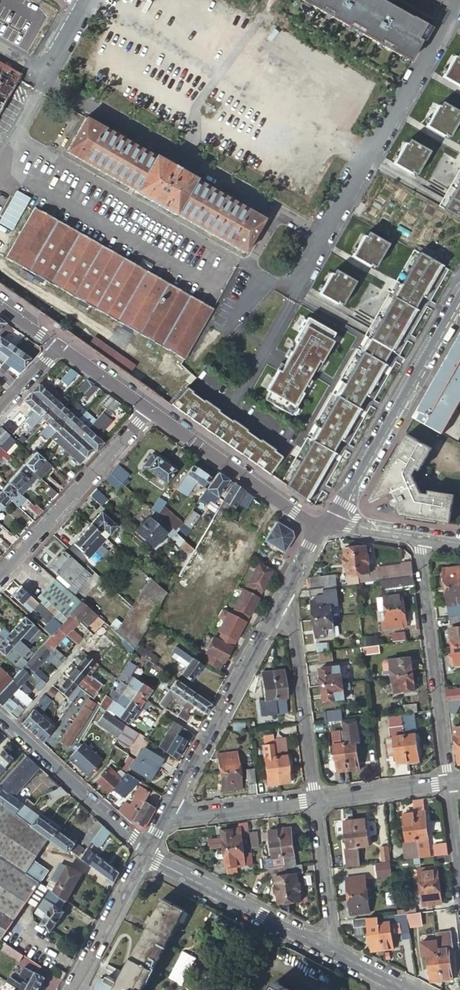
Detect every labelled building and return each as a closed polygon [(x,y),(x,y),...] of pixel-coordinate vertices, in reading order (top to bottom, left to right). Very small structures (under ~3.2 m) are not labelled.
[(405,60),(424,25),(380,0),(298,0),(405,60)] [(442,76),(458,85),(459,83),(459,84),(459,53),(456,50),(453,55),(452,54),(440,75),(442,76)] [(14,82),(17,76),(0,66),(0,106),(14,82)] [(425,126),(441,135),(442,133),(447,136),(450,131),(459,113),(459,112),(440,100),(437,105),(436,104),(424,125),(425,126)] [(82,120),(62,156),(129,194),(128,196),(168,219),(170,217),(237,255),(257,220),(190,181),(191,180),(170,168),(150,156),(149,158),(82,120)] [(390,163),(392,164),(408,173),(409,171),(414,174),(416,169),(427,150),(406,139),(404,143),(402,142),(390,163)] [(442,208),(459,219),(459,176),(442,208)] [(29,197),(15,189),(0,216),(0,224),(11,230),(29,197)] [(29,211),(1,260),(178,360),(205,311),(29,211)] [(350,256),(352,257),(368,266),(368,264),(373,267),(376,262),(387,243),(366,231),(363,236),(362,235),(350,256)] [(376,323),(368,338),(388,350),(397,335),(400,329),(416,301),(420,295),(438,264),(417,252),(399,284),(396,289),(380,317),(376,323)] [(317,293),(319,294),(335,303),(336,302),(340,305),(354,281),(333,269),(330,273),(329,273),(317,293)] [(333,332),(308,318),(303,327),(301,325),(293,340),(295,341),(285,360),(278,371),(276,369),(264,389),(267,391),(262,399),(289,414),(302,392),(299,391),(316,361),(319,362),(331,341),(329,339),(333,332)] [(10,327),(5,323),(0,328),(0,335),(2,336),(10,327)] [(437,376),(428,392),(413,417),(457,442),(459,437),(459,410),(457,408),(459,402),(459,335),(437,376)] [(13,348),(0,338),(0,359),(4,362),(13,348)] [(388,350),(368,338),(365,344),(284,486),(303,500),(388,350)] [(13,348),(4,362),(3,362),(0,366),(0,370),(3,373),(9,366),(18,373),(22,368),(22,369),(29,359),(13,348)] [(70,369),(62,378),(67,383),(76,373),(70,369)] [(8,387),(13,381),(3,373),(0,370),(0,379),(8,387)] [(190,375),(184,382),(188,386),(194,379),(190,375)] [(30,392),(40,402),(51,389),(41,380),(30,392)] [(82,394),(85,391),(91,384),(86,380),(77,390),(82,394)] [(96,387),(91,384),(85,391),(82,394),(82,395),(86,398),(96,387)] [(183,387),(169,403),(175,407),(173,409),(182,414),(183,412),(192,399),(194,397),(188,393),(189,391),(183,387)] [(51,389),(40,402),(41,403),(48,409),(49,411),(61,398),(51,389)] [(41,403),(40,402),(30,392),(22,401),(30,409),(25,414),(28,417),(41,403)] [(104,409),(113,399),(107,395),(99,404),(104,409)] [(63,396),(61,398),(49,411),(55,415),(59,419),(67,411),(64,408),(70,401),(63,396)] [(192,399),(183,412),(189,416),(187,418),(196,424),(197,422),(207,409),(208,407),(194,397),(192,399)] [(120,404),(113,399),(104,409),(94,421),(89,426),(90,426),(79,438),(92,450),(95,452),(102,444),(96,438),(111,422),(107,418),(120,404)] [(48,409),(41,403),(28,417),(35,423),(40,418),(48,409)] [(69,428),(76,420),(75,419),(82,412),(73,404),(67,411),(59,419),(62,422),(69,428)] [(207,409),(197,422),(203,426),(201,428),(210,434),(211,432),(221,419),(222,417),(208,407),(207,409)] [(49,411),(48,409),(40,418),(47,424),(55,415),(49,411)] [(78,437),(79,438),(90,426),(89,426),(94,421),(84,411),(76,420),(69,428),(71,430),(78,437)] [(46,440),(49,437),(62,422),(59,419),(55,415),(47,424),(39,433),(46,440)] [(221,419),(211,432),(217,436),(215,438),(224,444),(225,442),(235,429),(236,427),(222,417),(221,419)] [(49,437),(57,445),(63,439),(71,430),(69,428),(62,422),(49,437)] [(235,429),(225,442),(231,446),(229,448),(238,454),(239,452),(248,438),(250,436),(236,427),(235,429)] [(0,428),(0,449),(5,453),(15,442),(0,428)] [(70,446),(78,437),(71,430),(63,439),(70,446)] [(385,472),(369,500),(369,501),(370,502),(371,502),(392,491),(395,498),(392,499),(391,500),(390,501),(390,502),(390,503),(391,504),(391,505),(392,506),(393,506),(395,507),(396,506),(397,507),(395,508),(399,515),(405,516),(405,519),(436,524),(436,521),(449,523),(454,495),(428,491),(428,494),(421,493),(413,475),(417,468),(420,470),(432,448),(407,433),(401,444),(399,443),(391,458),(383,471),(385,472)] [(248,438),(239,452),(245,456),(243,458),(252,464),(253,462),(263,449),(264,446),(250,436),(248,438)] [(92,450),(79,438),(78,437),(70,446),(63,439),(57,445),(79,464),(92,450)] [(278,457),(264,446),(263,449),(253,462),(259,466),(257,468),(266,474),(278,457)] [(0,449),(0,456),(2,454),(3,455),(3,456),(6,459),(6,460),(9,457),(5,453),(0,449)] [(49,466),(43,460),(35,453),(33,455),(24,465),(37,476),(38,478),(49,466)] [(175,470),(151,454),(142,467),(166,484),(175,470)] [(37,476),(24,465),(7,484),(20,496),(37,476)] [(208,478),(191,465),(174,489),(184,495),(193,483),(201,488),(208,478)] [(125,477),(114,467),(109,473),(120,483),(125,477)] [(229,480),(217,472),(198,499),(205,503),(208,500),(212,503),(229,480)] [(120,483),(109,473),(104,479),(115,489),(120,483)] [(252,497),(232,483),(216,510),(227,517),(236,503),(245,508),(252,497)] [(7,484),(0,492),(8,499),(13,504),(20,496),(7,484)] [(53,500),(57,494),(47,486),(43,491),(53,500)] [(103,496),(95,489),(89,496),(97,503),(103,496)] [(156,515),(162,506),(165,502),(159,498),(150,510),(153,513),(156,515)] [(205,504),(199,500),(175,533),(182,538),(205,504)] [(33,508),(29,504),(27,506),(38,516),(40,514),(33,508)] [(35,505),(33,508),(40,514),(42,511),(35,505)] [(175,533),(181,523),(162,506),(156,515),(175,533)] [(101,512),(91,524),(100,533),(105,538),(116,526),(101,512)] [(174,533),(175,533),(156,515),(153,513),(134,532),(151,547),(164,534),(183,552),(189,557),(193,550),(174,533)] [(211,519),(193,550),(189,557),(184,564),(184,565),(193,571),(196,565),(202,554),(204,554),(208,547),(214,552),(220,556),(233,564),(247,543),(228,530),(232,525),(221,518),(217,523),(211,519)] [(291,531),(275,521),(263,540),(283,552),(292,537),(291,531)] [(100,533),(91,524),(73,543),(88,557),(106,538),(105,538),(100,533)] [(365,546),(355,547),(358,574),(359,583),(377,580),(375,571),(368,572),(365,546)] [(343,548),(347,584),(355,583),(359,583),(358,574),(355,547),(343,548)] [(49,568),(58,576),(69,586),(83,569),(64,552),(49,568)] [(184,564),(189,557),(183,552),(178,561),(184,564)] [(217,560),(220,556),(214,552),(211,556),(217,560)] [(129,567),(133,563),(125,556),(122,560),(129,567)] [(161,557),(158,560),(173,573),(176,570),(161,557)] [(184,565),(184,564),(178,561),(175,567),(181,570),(184,565)] [(375,571),(377,580),(395,578),(412,576),(411,563),(400,564),(400,567),(375,570),(375,571)] [(252,573),(243,590),(257,597),(261,590),(260,589),(262,585),(263,586),(271,570),(258,564),(253,574),(252,573)] [(193,571),(184,565),(181,570),(177,577),(186,582),(189,577),(193,571)] [(193,571),(200,575),(203,569),(196,565),(193,571)] [(444,588),(459,586),(459,575),(454,575),(453,568),(442,569),(444,588)] [(69,586),(66,589),(74,595),(91,576),(83,569),(69,586)] [(193,571),(189,577),(196,581),(200,575),(193,571)] [(323,584),(323,587),(336,586),(334,574),(308,577),(309,585),(323,584)] [(58,576),(55,579),(66,589),(69,586),(58,576)] [(413,584),(412,576),(395,578),(396,586),(413,584)] [(73,596),(53,579),(34,601),(53,617),(73,596)] [(149,579),(131,608),(148,623),(151,618),(166,594),(149,579)] [(444,588),(446,607),(447,607),(449,618),(459,616),(459,586),(444,588)] [(34,601),(20,588),(13,596),(31,612),(33,610),(48,623),(43,629),(50,636),(57,628),(61,624),(53,617),(34,601)] [(243,590),(242,589),(233,607),(234,607),(231,614),(245,622),(247,618),(245,617),(247,614),(248,614),(257,597),(243,590)] [(382,592),(385,611),(404,609),(401,590),(382,592)] [(310,601),(312,619),(332,617),(330,606),(322,607),(321,601),(321,599),(310,601)] [(322,607),(330,606),(330,599),(321,601),(322,607)] [(88,624),(95,616),(80,603),(69,615),(77,622),(81,618),(88,624)] [(148,623),(131,608),(115,634),(119,637),(132,649),(148,623)] [(242,626),(245,622),(231,614),(221,609),(217,617),(224,620),(218,631),(221,633),(218,640),(231,647),(233,643),(231,642),(234,638),(235,639),(242,626)] [(385,611),(386,623),(381,623),(382,630),(406,627),(404,609),(385,611)] [(385,611),(375,612),(376,624),(381,623),(386,623),(385,611)] [(69,631),(77,622),(69,615),(61,624),(57,628),(65,635),(71,641),(76,645),(79,641),(74,637),(75,637),(69,631)] [(449,618),(449,625),(459,624),(459,616),(449,618)] [(28,650),(32,653),(34,650),(30,646),(41,633),(23,617),(9,633),(24,646),(28,650)] [(332,617),(312,619),(315,638),(334,636),(332,617)] [(119,637),(115,634),(103,623),(92,635),(82,648),(89,654),(107,634),(115,641),(119,637)] [(87,631),(81,625),(77,629),(83,635),(87,631)] [(65,635),(57,628),(50,636),(42,645),(50,652),(65,635)] [(459,647),(459,630),(459,628),(449,629),(451,648),(459,647)] [(9,633),(4,629),(0,634),(0,639),(2,641),(9,633)] [(24,646),(9,633),(2,641),(11,648),(17,654),(19,652),(24,646)] [(406,641),(405,633),(393,634),(393,642),(406,641)] [(231,647),(218,640),(213,638),(205,653),(208,654),(205,661),(216,669),(219,664),(218,664),(219,660),(221,661),(223,662),(231,647)] [(2,641),(0,643),(0,654),(9,662),(14,657),(17,654),(11,648),(2,641)] [(329,650),(328,643),(315,645),(316,652),(329,650)] [(50,652),(42,645),(33,655),(27,662),(24,665),(32,672),(35,669),(50,652)] [(159,659),(139,645),(135,652),(154,665),(159,659)] [(17,654),(22,658),(25,661),(32,653),(28,650),(24,646),(19,652),(17,654)] [(376,646),(362,648),(363,656),(377,654),(376,646)] [(171,652),(174,653),(188,663),(185,667),(180,674),(190,681),(201,664),(174,647),(171,652)] [(451,648),(452,657),(453,661),(453,666),(459,665),(459,647),(451,648)] [(333,661),(332,652),(317,654),(318,663),(333,661)] [(92,659),(98,664),(102,657),(97,653),(92,659)] [(188,663),(174,653),(171,658),(185,667),(188,663)] [(19,671),(9,662),(0,654),(0,665),(13,677),(19,671)] [(24,665),(27,662),(25,661),(22,658),(17,654),(14,657),(9,662),(19,671),(24,665)] [(89,677),(98,664),(92,659),(86,655),(77,667),(89,677)] [(128,662),(134,666),(138,659),(133,655),(128,662)] [(57,659),(56,658),(53,662),(56,665),(56,666),(58,667),(62,663),(57,659)] [(390,668),(391,677),(412,675),(410,658),(389,660),(389,661),(390,668)] [(128,662),(117,681),(123,685),(145,699),(151,690),(140,683),(130,676),(136,667),(134,666),(128,662)] [(32,672),(24,665),(19,671),(13,677),(12,678),(10,681),(18,688),(25,695),(29,691),(22,684),(31,674),(34,677),(33,678),(38,684),(35,688),(39,691),(45,684),(32,672)] [(319,669),(321,686),(343,683),(341,673),(345,673),(344,666),(319,669)] [(9,682),(10,681),(12,678),(0,667),(0,692),(9,682)] [(89,677),(77,667),(71,674),(69,672),(67,675),(69,677),(67,679),(80,689),(89,677)] [(378,679),(384,678),(383,668),(376,669),(376,667),(369,668),(370,678),(377,678),(378,679)] [(35,669),(32,672),(45,684),(48,680),(35,669)] [(275,699),(286,698),(287,698),(286,670),(274,671),(275,699)] [(275,699),(274,671),(263,673),(264,701),(272,700),(275,699)] [(391,677),(392,687),(393,693),(393,694),(414,691),(412,675),(391,677)] [(101,686),(89,677),(80,689),(92,700),(98,693),(97,692),(101,686)] [(67,679),(58,690),(72,701),(75,696),(80,689),(67,679)] [(175,698),(184,685),(175,679),(159,704),(163,707),(171,696),(175,698)] [(10,681),(9,682),(0,692),(0,705),(15,719),(25,709),(21,705),(11,696),(18,688),(10,681)] [(117,681),(115,685),(118,687),(118,693),(118,692),(139,707),(145,699),(123,685),(117,681)] [(343,683),(321,686),(323,702),(345,700),(343,683)] [(115,685),(109,694),(115,697),(112,701),(114,702),(133,716),(139,707),(118,692),(118,693),(118,687),(115,685)] [(183,706),(193,691),(184,685),(175,698),(174,700),(183,706)] [(51,688),(47,693),(53,698),(56,693),(51,688)] [(444,691),(445,702),(453,701),(459,701),(459,690),(444,691)] [(205,714),(211,703),(193,691),(183,706),(176,716),(186,722),(190,715),(185,712),(190,704),(205,714)] [(33,710),(21,725),(28,731),(41,717),(52,701),(45,696),(33,710)] [(75,696),(72,701),(69,705),(68,707),(74,711),(82,701),(75,696)] [(111,700),(105,696),(99,706),(98,706),(98,707),(104,711),(111,700)] [(28,697),(21,705),(25,709),(32,701),(28,697)] [(286,710),(286,698),(275,699),(276,712),(286,710)] [(98,707),(98,706),(88,700),(84,707),(94,713),(98,707)] [(63,714),(68,707),(69,705),(63,701),(57,710),(63,714)] [(446,703),(447,712),(455,715),(459,704),(459,701),(453,701),(446,703)] [(133,716),(114,702),(108,711),(127,724),(133,716)] [(403,714),(416,712),(415,704),(402,705),(403,714)] [(80,706),(69,726),(65,732),(60,742),(68,747),(89,711),(80,706)] [(133,716),(136,718),(142,709),(139,707),(133,716)] [(148,713),(156,719),(159,714),(151,709),(148,713)] [(104,711),(97,722),(118,736),(125,725),(104,711)] [(325,713),(326,723),(342,721),(341,711),(325,713)] [(401,714),(388,716),(389,727),(402,726),(401,714)] [(402,715),(405,736),(415,735),(416,734),(413,714),(402,715)] [(41,717),(28,731),(35,737),(47,723),(41,717)] [(171,722),(163,717),(160,721),(164,723),(163,724),(167,727),(171,722)] [(145,724),(150,727),(153,722),(148,719),(145,724)] [(357,720),(342,721),(343,731),(344,744),(356,742),(360,742),(357,720)] [(242,731),(243,724),(231,722),(230,730),(242,731)] [(47,723),(35,737),(42,744),(53,728),(47,723)] [(190,742),(194,735),(178,724),(173,734),(185,740),(190,742)] [(118,736),(116,738),(130,747),(138,734),(125,725),(118,736)] [(404,736),(402,726),(389,727),(388,728),(389,738),(393,738),(404,736)] [(344,744),(343,731),(333,733),(334,745),(344,744)] [(175,759),(185,740),(173,734),(171,732),(161,750),(175,759)] [(405,736),(404,736),(408,763),(419,762),(415,735),(405,736)] [(277,785),(272,741),(271,736),(262,737),(260,737),(265,786),(277,785)] [(408,763),(404,736),(393,738),(396,755),(397,764),(408,763)] [(388,756),(396,755),(393,738),(389,738),(386,740),(388,756)] [(283,740),(272,741),(277,785),(288,784),(283,740)] [(78,741),(76,744),(78,746),(69,756),(84,770),(88,765),(91,769),(99,760),(78,741)] [(356,742),(344,744),(348,771),(359,769),(356,742)] [(348,771),(344,744),(334,745),(333,745),(337,772),(348,771)] [(161,759),(144,748),(132,768),(149,779),(161,759)] [(6,751),(0,757),(0,776),(15,759),(6,751)] [(126,755),(127,754),(121,751),(116,761),(122,764),(126,755)] [(252,769),(252,765),(251,765),(250,751),(242,752),(243,763),(245,763),(245,769),(252,769)] [(238,770),(236,752),(217,754),(219,772),(238,770)] [(125,773),(125,774),(133,759),(126,755),(122,764),(119,769),(125,773)] [(0,787),(0,803),(17,816),(24,806),(23,806),(19,803),(24,797),(26,795),(21,791),(23,788),(40,769),(27,757),(0,787)] [(95,781),(108,793),(125,773),(119,769),(116,774),(107,766),(95,781)] [(254,785),(252,769),(245,769),(244,770),(246,786),(254,785)] [(240,789),(238,770),(219,772),(221,791),(240,789)] [(125,774),(113,789),(123,797),(137,781),(125,774)] [(58,790),(49,796),(53,803),(64,797),(68,793),(61,787),(58,790)] [(122,804),(118,812),(138,831),(144,830),(155,809),(142,802),(147,792),(137,787),(132,797),(132,798),(127,807),(122,804)] [(19,803),(23,806),(28,799),(24,797),(19,803)] [(37,881),(39,882),(47,870),(33,861),(49,839),(17,816),(0,803),(0,856),(37,881)] [(17,816),(49,839),(53,841),(59,832),(24,806),(17,816)] [(417,840),(419,853),(427,852),(426,840),(427,839),(424,812),(414,813),(417,840)] [(417,840),(414,813),(402,815),(406,842),(417,840)] [(365,819),(354,821),(357,848),(361,848),(368,847),(365,819)] [(88,847),(104,827),(98,821),(85,837),(86,838),(82,842),(88,847)] [(348,866),(359,865),(357,848),(354,821),(343,822),(348,866)] [(223,847),(223,848),(242,845),(241,837),(249,836),(246,822),(239,823),(240,828),(220,830),(222,838),(223,847)] [(80,858),(114,883),(120,872),(98,856),(97,856),(93,854),(89,851),(94,844),(98,847),(99,848),(111,833),(104,827),(88,847),(85,851),(80,858)] [(290,828),(278,830),(284,868),(295,866),(290,828)] [(259,843),(257,830),(250,831),(252,844),(259,843)] [(284,868),(278,830),(267,831),(272,870),(284,868)] [(71,851),(80,858),(85,851),(59,832),(53,841),(69,853),(71,851)] [(223,847),(222,838),(208,840),(209,849),(223,847)] [(403,861),(419,859),(419,853),(417,840),(406,842),(406,847),(401,848),(403,861)] [(387,856),(385,843),(378,844),(380,857),(387,856)] [(89,851),(93,854),(98,847),(94,844),(89,851)] [(242,845),(223,848),(226,868),(227,868),(245,866),(244,854),(242,845)] [(419,859),(445,856),(445,849),(439,849),(439,851),(427,852),(419,853),(419,859)] [(251,853),(244,854),(245,866),(253,865),(251,853)] [(37,881),(0,856),(0,939),(37,881)] [(388,862),(374,864),(376,878),(390,877),(388,862)] [(59,863),(45,887),(54,892),(66,900),(77,881),(73,879),(77,872),(68,867),(59,863)] [(295,866),(284,868),(285,876),(296,875),(303,874),(301,865),(295,866)] [(246,872),(245,866),(227,868),(228,874),(246,872)] [(416,869),(419,889),(438,887),(436,866),(416,869)] [(285,876),(284,868),(272,870),(267,870),(268,879),(274,878),(277,905),(278,904),(288,903),(285,876)] [(296,875),(285,876),(288,903),(300,902),(296,875)] [(344,878),(347,897),(366,895),(363,876),(344,878)] [(438,887),(419,889),(421,907),(441,905),(438,887)] [(61,910),(66,900),(54,892),(48,902),(44,899),(34,915),(43,920),(41,922),(42,923),(37,931),(47,938),(64,912),(61,910)] [(366,895),(347,897),(350,916),(360,915),(359,907),(367,906),(366,895)] [(186,912),(164,900),(154,917),(152,916),(147,923),(150,925),(119,981),(109,976),(107,981),(116,986),(114,989),(143,989),(186,912)] [(279,909),(290,915),(288,903),(278,904),(279,909)] [(368,906),(367,906),(359,907),(360,915),(369,913),(368,906)] [(406,915),(419,913),(418,906),(405,907),(406,915)] [(419,913),(406,915),(408,927),(420,925),(419,913)] [(398,923),(396,915),(378,918),(379,924),(390,923),(398,923)] [(408,927),(406,915),(396,915),(398,923),(398,931),(409,930),(408,927)] [(379,924),(378,918),(351,920),(352,927),(367,926),(379,924)] [(379,924),(383,951),(393,950),(391,932),(390,923),(379,924)] [(398,923),(390,923),(391,932),(398,931),(398,923)] [(371,952),(383,951),(379,924),(367,926),(371,952)] [(449,931),(435,932),(436,940),(447,939),(448,946),(451,946),(449,931)] [(447,939),(436,940),(441,981),(452,980),(448,946),(447,939)] [(441,981),(436,940),(425,941),(430,983),(441,981)] [(19,963),(23,956),(6,944),(2,952),(19,963)] [(168,979),(183,985),(195,957),(181,950),(168,979)] [(57,977),(62,981),(66,974),(61,971),(57,977)] [(19,989),(40,989),(46,978),(35,972),(33,977),(27,975),(22,985),(9,977),(8,979),(6,978),(4,980),(10,985),(17,989),(19,989)]
